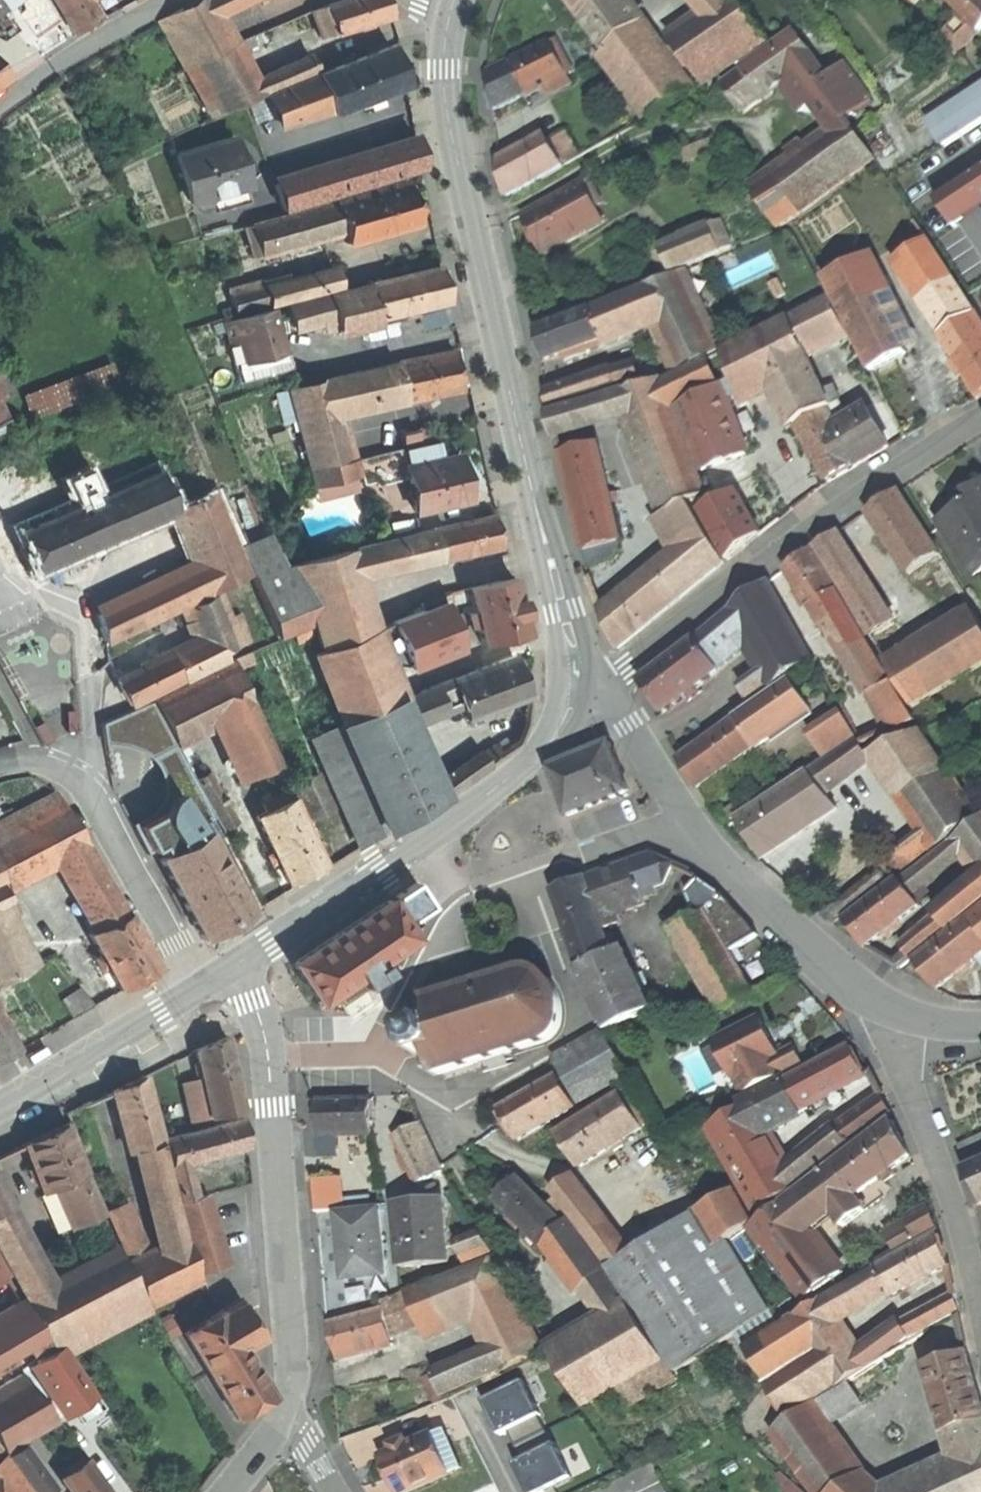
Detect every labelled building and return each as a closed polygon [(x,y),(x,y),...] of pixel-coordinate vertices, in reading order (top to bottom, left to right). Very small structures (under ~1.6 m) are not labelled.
[(6,6),(15,0),(0,0),(0,10),(6,6)] [(76,33),(89,26),(101,18),(90,0),(56,0),(76,33)] [(168,16),(194,64),(235,43),(230,34),(220,13),(212,0),(196,0),(168,16)] [(220,13),(246,0),(212,0),(220,13)] [(336,33),(390,16),(386,3),(385,0),(345,0),(327,6),(336,33)] [(581,20),(609,0),(567,0),(581,20)] [(605,55),(642,28),(622,0),(609,0),(581,20),(581,21),(605,55)] [(740,0),(734,0),(728,4),(710,16),(692,29),(672,42),(702,82),(766,39),(740,0)] [(710,16),(728,4),(725,0),(694,0),(710,16)] [(955,48),(980,26),(980,0),(953,0),(962,11),(940,30),(955,48)] [(323,38),(336,33),(327,6),(314,10),(323,38)] [(669,44),(672,42),(692,29),(671,7),(652,21),(669,44)] [(283,12),(230,34),(235,43),(287,22),(283,12)] [(160,20),(186,69),(194,64),(168,16),(160,20)] [(648,24),(642,28),(605,55),(653,119),(698,92),(648,24)] [(794,75),(814,103),(837,87),(798,32),(775,48),(794,75)] [(493,92),(495,111),(575,72),(558,41),(490,74),(493,92)] [(235,43),(194,64),(220,112),(263,94),(255,80),(235,43)] [(330,110),(332,115),(407,86),(400,68),(391,46),(316,76),(330,110)] [(741,112),(794,75),(775,48),(723,85),(733,100),(741,112)] [(311,56),(255,80),(263,94),(318,70),(311,56)] [(14,74),(0,57),(0,85),(14,74)] [(211,116),(220,112),(194,64),(186,69),(211,116)] [(300,120),(330,110),(316,76),(268,95),(276,118),(300,120)] [(814,103),(834,132),(849,121),(857,116),(850,106),(837,87),(814,103)] [(945,146),(980,123),(980,90),(930,123),(934,130),(940,126),(948,138),(942,142),(945,146)] [(857,101),(850,106),(857,116),(864,111),(857,101)] [(767,179),(795,218),(877,161),(849,121),(834,132),(767,179)] [(934,130),(942,142),(948,138),(940,126),(934,130)] [(501,160),(508,200),(565,168),(547,135),(501,160)] [(219,212),(252,203),(242,167),(234,139),(178,155),(191,203),(214,196),(219,212)] [(389,179),(422,169),(420,157),(416,139),(381,150),(389,179)] [(282,211),(389,179),(381,150),(275,185),(282,211)] [(964,174),(980,200),(980,163),(964,174)] [(964,174),(948,185),(937,193),(937,194),(939,193),(955,218),(954,219),(955,220),(957,218),(956,217),(965,211),(966,212),(980,202),(980,200),(964,174)] [(779,230),(795,218),(767,179),(751,190),(779,230)] [(408,181),(335,201),(343,230),(347,243),(419,222),(415,207),(408,181)] [(592,181),(584,185),(596,208),(604,204),(592,181)] [(535,238),(544,255),(604,222),(596,208),(584,185),(524,217),(535,238)] [(253,249),(343,230),(335,201),(247,225),(253,249)] [(918,221),(914,224),(918,232),(899,242),(953,330),(977,316),(918,221)] [(724,223),(713,229),(722,252),(735,247),(724,223)] [(673,274),(722,252),(713,229),(663,250),(673,274)] [(824,279),(871,370),(908,351),(862,262),(828,281),(826,278),(824,279)] [(440,268),(369,285),(377,320),(448,302),(444,287),(440,268)] [(686,272),(638,291),(652,322),(676,373),(723,350),(686,272)] [(339,277),(312,284),(314,294),(342,287),(339,277)] [(312,284),(266,297),(269,306),(314,294),(312,284)] [(237,315),(269,306),(266,297),(263,285),(231,293),(237,315)] [(329,331),(377,320),(369,285),(321,297),(329,331)] [(605,342),(652,322),(638,291),(592,309),(605,342)] [(847,331),(829,297),(791,316),(807,351),(847,331)] [(272,308),(224,320),(230,343),(239,340),(245,362),(283,352),(281,342),(277,330),(282,328),(280,320),(275,321),(272,308)] [(546,362),(605,342),(592,309),(538,330),(542,344),(546,362)] [(791,429),(797,427),(827,409),(828,410),(834,407),(807,351),(791,316),(723,350),(735,380),(725,385),(738,412),(745,409),(773,393),(791,429)] [(977,316),(953,330),(942,337),(980,400),(980,323),(977,316)] [(852,340),(837,348),(850,376),(866,369),(852,340)] [(456,352),(398,363),(404,393),(405,401),(463,389),(459,370),(456,352)] [(677,375),(617,395),(624,414),(664,517),(694,503),(711,495),(676,405),(722,384),(712,357),(677,375)] [(19,389),(26,412),(120,384),(113,361),(19,389)] [(381,399),(404,393),(398,363),(359,370),(366,402),(381,399)] [(615,374),(619,390),(643,383),(639,367),(615,374)] [(550,410),(619,390),(615,374),(613,369),(583,378),(584,381),(546,392),(550,410)] [(338,409),(366,402),(359,370),(331,378),(338,409)] [(289,390),(309,467),(351,458),(338,409),(331,378),(289,390)] [(725,385),(679,407),(704,471),(754,452),(738,412),(725,385)] [(557,435),(624,414),(617,395),(616,393),(551,413),(557,435)] [(834,407),(828,410),(860,466),(891,448),(868,408),(850,418),(841,403),(834,407)] [(827,409),(797,427),(830,483),(845,475),(860,466),(828,410),(827,409)] [(401,435),(403,447),(420,444),(418,432),(401,435)] [(600,445),(563,454),(575,501),(588,551),(620,543),(624,542),(600,445)] [(377,483),(409,476),(407,465),(403,447),(351,458),(309,467),(313,483),(362,473),(363,480),(376,478),(377,483)] [(461,454),(407,465),(409,476),(416,510),(470,499),(465,478),(461,454)] [(106,541),(175,511),(214,492),(203,466),(194,470),(164,485),(159,472),(90,502),(106,541)] [(941,524),(974,577),(980,573),(980,487),(967,496),(953,504),(959,513),(941,524)] [(701,509),(714,532),(730,560),(747,546),(763,533),(742,490),(718,498),(701,509)] [(214,492),(175,511),(196,565),(207,595),(249,575),(214,492)] [(884,503),(869,513),(909,575),(915,572),(940,555),(900,493),(884,503)] [(37,570),(106,541),(90,502),(21,531),(30,553),(37,570)] [(664,517),(679,558),(712,534),(694,503),(664,517)] [(493,516),(434,529),(441,561),(500,547),(497,532),(493,516)] [(402,563),(441,561),(434,529),(396,538),(402,563)] [(728,562),(712,534),(679,558),(619,601),(643,630),(728,562)] [(837,535),(818,548),(869,634),(884,626),(893,620),(853,553),(849,556),(837,535)] [(279,638),(313,624),(294,564),(281,567),(267,536),(240,547),(279,638)] [(351,573),(402,563),(396,538),(345,551),(351,573)] [(622,550),(620,543),(588,551),(584,552),(588,567),(614,561),(622,550)] [(370,632),(351,573),(345,551),(294,564),(313,624),(321,651),(323,650),(368,632),(370,632)] [(800,560),(786,570),(810,609),(839,592),(813,551),(800,560)] [(955,578),(940,555),(915,572),(929,594),(931,593),(955,578)] [(106,644),(207,595),(196,565),(96,613),(106,644)] [(479,627),(483,644),(527,634),(521,607),(514,578),(470,588),(476,612),(479,627)] [(965,594),(955,578),(931,593),(942,609),(965,594)] [(768,583),(730,612),(744,637),(765,675),(773,689),(813,661),(768,583)] [(850,611),(839,592),(810,609),(822,628),(830,623),(850,611)] [(195,641),(202,660),(223,652),(240,645),(220,595),(182,610),(195,641)] [(620,649),(643,630),(619,601),(603,613),(620,649)] [(393,621),(412,672),(445,659),(464,651),(457,634),(445,602),(393,621)] [(961,617),(963,621),(976,613),(974,609),(961,617)] [(896,684),(850,611),(830,623),(878,692),(896,684)] [(473,628),(479,627),(476,612),(469,613),(473,628)] [(730,612),(697,640),(713,662),(738,642),(744,637),(730,612)] [(902,657),(888,666),(912,706),(980,665),(980,621),(976,613),(963,621),(902,657)] [(368,632),(323,650),(349,719),(395,702),(368,632)] [(655,700),(665,714),(720,671),(719,670),(713,662),(697,640),(642,682),(655,700)] [(227,661),(223,652),(202,660),(195,641),(181,648),(194,675),(195,677),(227,661)] [(745,651),(738,642),(713,662),(719,670),(745,651)] [(181,648),(170,653),(184,680),(194,675),(181,648)] [(314,653),(341,723),(349,719),(323,650),(321,651),(314,653)] [(131,706),(184,680),(170,653),(118,679),(125,693),(131,706)] [(513,657),(452,680),(460,701),(467,721),(529,697),(521,677),(513,657)] [(174,741),(226,717),(250,705),(234,662),(153,700),(157,708),(174,741)] [(751,702),(773,689),(765,675),(743,689),(751,702)] [(747,712),(738,719),(758,748),(813,710),(791,678),(746,710),(747,712)] [(452,680),(400,700),(410,723),(460,701),(452,680)] [(917,721),(896,684),(878,692),(871,697),(891,733),(917,721)] [(341,723),(338,724),(339,726),(387,832),(443,799),(437,785),(410,723),(400,700),(395,702),(349,719),(341,723)] [(226,717),(255,773),(281,762),(254,703),(250,705),(226,717)] [(157,708),(112,726),(116,744),(140,746),(154,750),(161,757),(169,767),(173,782),(176,795),(171,811),(180,814),(184,803),(194,794),(202,791),(196,780),(174,741),(157,708)] [(809,733),(827,762),(859,741),(843,711),(809,733)] [(691,774),(701,788),(758,748),(738,719),(680,759),(691,774)] [(361,848),(387,832),(339,726),(313,739),(361,848)] [(871,753),(900,797),(948,770),(921,731),(871,753)] [(827,762),(810,773),(828,796),(870,761),(859,741),(827,762)] [(560,794),(569,817),(632,792),(612,744),(550,769),(560,794)] [(481,755),(437,785),(443,799),(490,767),(481,755)] [(900,797),(925,836),(933,849),(934,850),(979,817),(948,770),(900,797)] [(202,791),(223,831),(238,823),(211,772),(196,780),(202,791)] [(810,773),(740,820),(752,840),(763,858),(838,809),(828,796),(810,773)] [(262,803),(266,812),(294,799),(289,790),(262,803)] [(3,882),(6,888),(62,858),(86,846),(56,793),(0,823),(0,877),(3,882)] [(170,858),(218,833),(194,794),(184,803),(180,814),(152,827),(170,858)] [(256,816),(288,884),(307,875),(325,866),(294,799),(266,812),(256,816)] [(727,810),(733,820),(747,810),(741,800),(727,810)] [(980,877),(980,821),(954,840),(963,852),(980,877)] [(170,858),(213,939),(240,925),(261,913),(218,833),(170,858)] [(883,866),(892,879),(933,849),(925,836),(883,866)] [(913,893),(963,852),(954,840),(901,879),(913,893)] [(111,888),(86,846),(62,858),(85,900),(111,888)] [(652,852),(639,857),(650,885),(663,880),(671,862),(652,852)] [(553,890),(583,967),(616,952),(606,928),(622,922),(618,912),(647,901),(642,889),(650,885),(639,857),(600,872),(553,890)] [(827,917),(834,924),(887,881),(881,873),(827,917)] [(711,912),(723,933),(746,920),(730,902),(722,893),(702,879),(687,892),(697,917),(707,913),(711,912)] [(923,906),(913,893),(901,879),(846,922),(857,935),(868,949),(923,906)] [(940,920),(949,930),(980,903),(980,879),(939,918),(940,920)] [(413,887),(391,901),(401,915),(422,901),(413,887)] [(124,916),(111,888),(85,900),(101,928),(124,916)] [(294,963),(321,1003),(364,975),(417,939),(401,915),(391,901),(390,898),(294,963)] [(970,919),(980,932),(980,910),(970,919)] [(755,994),(707,913),(697,917),(677,924),(726,1009),(755,994)] [(127,914),(124,916),(101,928),(90,934),(120,991),(139,980),(158,969),(127,914)] [(29,968),(0,916),(0,983),(29,968)] [(938,990),(980,957),(980,932),(970,919),(916,962),(926,975),(938,990)] [(723,933),(734,952),(760,936),(746,920),(723,933)] [(905,949),(913,960),(949,930),(940,920),(905,949)] [(624,948),(616,952),(583,967),(588,979),(586,980),(596,1003),(609,1031),(653,1011),(624,948)] [(533,968),(524,969),(414,1001),(421,1026),(415,1028),(414,1026),(408,1028),(410,1033),(412,1032),(417,1050),(415,1051),(417,1056),(421,1055),(421,1053),(429,1051),(436,1075),(545,1042),(552,1037),(560,1025),(564,1011),(563,996),(556,982),(545,973),(533,968)] [(61,1001),(72,1020),(93,1007),(82,988),(61,1001)] [(0,1013),(0,1033),(8,1029),(0,1013)] [(743,1092),(804,1062),(794,1042),(776,1052),(768,1037),(771,1035),(761,1015),(716,1038),(743,1092)] [(8,1029),(0,1033),(0,1061),(20,1051),(8,1029)] [(563,1069),(581,1102),(617,1082),(629,1075),(604,1030),(580,1044),(556,1056),(563,1069)] [(217,1101),(251,1093),(239,1040),(223,1047),(207,1054),(213,1081),(217,1101)] [(802,1184),(851,1147),(893,1115),(884,1097),(837,1130),(793,1168),(771,1129),(869,1077),(861,1063),(852,1048),(788,1081),(787,1079),(752,1096),(755,1101),(709,1128),(757,1212),(803,1187),(802,1184)] [(557,1072),(563,1069),(556,1056),(550,1060),(557,1072)] [(633,1083),(629,1075),(617,1082),(621,1090),(633,1083)] [(502,1109),(519,1140),(577,1107),(560,1076),(502,1109)] [(143,1157),(171,1148),(154,1081),(138,1089),(122,1096),(139,1157),(143,1157)] [(217,1101),(213,1081),(188,1086),(197,1127),(222,1122),(217,1101)] [(256,1114),(251,1093),(217,1101),(222,1122),(256,1114)] [(569,1147),(582,1167),(644,1127),(623,1093),(560,1133),(569,1147)] [(339,1136),(373,1134),(372,1101),(317,1102),(318,1120),(318,1136),(339,1136)] [(851,1186),(858,1195),(875,1183),(912,1156),(904,1138),(896,1121),(837,1166),(851,1186)] [(172,1143),(179,1171),(192,1167),(258,1152),(255,1138),(251,1123),(172,1143)] [(394,1137),(417,1185),(444,1172),(431,1145),(421,1124),(394,1137)] [(55,1140),(34,1150),(52,1198),(63,1195),(78,1238),(115,1221),(76,1130),(55,1140)] [(339,1158),(339,1136),(318,1136),(319,1159),(339,1158)] [(980,1162),(980,1137),(961,1146),(970,1167),(980,1162)] [(181,1188),(171,1148),(143,1157),(151,1193),(181,1188)] [(23,1210),(0,1165),(0,1221),(23,1210)] [(791,1199),(806,1219),(851,1186),(837,1166),(791,1199)] [(966,1173),(974,1191),(980,1205),(980,1166),(966,1173)] [(202,1204),(192,1167),(179,1171),(188,1207),(202,1204)] [(578,1175),(555,1190),(591,1236),(589,1237),(613,1268),(634,1252),(578,1175)] [(498,1198),(545,1246),(550,1241),(567,1224),(550,1206),(521,1176),(508,1188),(498,1198)] [(320,1213),(342,1211),(340,1184),(334,1180),(317,1181),(320,1213)] [(886,1198),(875,1183),(858,1195),(851,1186),(806,1219),(814,1230),(835,1215),(845,1227),(886,1198)] [(194,1238),(181,1188),(151,1193),(167,1250),(194,1238)] [(736,1192),(707,1208),(708,1218),(726,1245),(731,1241),(756,1222),(737,1191),(736,1192)] [(217,1199),(202,1204),(188,1207),(199,1245),(207,1253),(210,1279),(239,1269),(217,1199)] [(845,1273),(814,1230),(806,1219),(791,1199),(755,1225),(809,1299),(845,1273)] [(557,1200),(550,1206),(567,1224),(571,1220),(573,1218),(563,1205),(557,1200)] [(401,1268),(449,1264),(447,1235),(445,1208),(416,1210),(416,1203),(396,1205),(401,1268)] [(115,1217),(137,1269),(159,1260),(157,1255),(137,1208),(128,1212),(115,1217)] [(708,1218),(707,1208),(634,1252),(613,1268),(640,1308),(638,1310),(677,1370),(773,1312),(731,1241),(726,1245),(708,1218)] [(910,1220),(913,1227),(919,1242),(940,1231),(932,1208),(910,1220)] [(31,1307),(64,1282),(23,1210),(0,1221),(0,1251),(2,1256),(31,1307)] [(343,1280),(385,1276),(380,1210),(337,1214),(340,1246),(343,1280)] [(571,1220),(567,1224),(550,1241),(610,1323),(634,1309),(571,1220)] [(869,1270),(919,1242),(913,1227),(861,1255),(869,1270)] [(462,1247),(470,1267),(498,1256),(485,1235),(462,1247)] [(877,1270),(893,1298),(951,1267),(946,1252),(941,1235),(877,1270)] [(210,1285),(194,1238),(167,1250),(157,1255),(159,1260),(137,1269),(158,1310),(192,1294),(210,1285)] [(159,1317),(125,1250),(64,1282),(31,1307),(59,1357),(72,1350),(81,1358),(159,1317)] [(2,1256),(0,1257),(0,1325),(31,1307),(2,1256)] [(425,1344),(476,1326),(490,1352),(500,1374),(545,1352),(512,1283),(513,1283),(498,1256),(470,1267),(382,1301),(385,1309),(396,1340),(420,1331),(425,1344)] [(847,1323),(893,1298),(877,1270),(827,1299),(847,1323)] [(957,1295),(903,1324),(909,1338),(960,1310),(957,1295)] [(863,1345),(847,1323),(827,1299),(794,1319),(838,1388),(869,1369),(868,1367),(863,1345)] [(250,1305),(192,1339),(246,1426),(284,1397),(256,1351),(274,1342),(250,1305)] [(31,1307),(0,1325),(0,1388),(40,1368),(59,1357),(31,1307)] [(337,1341),(341,1358),(395,1345),(396,1340),(385,1309),(332,1324),(337,1341)] [(681,1378),(634,1309),(610,1323),(555,1356),(586,1408),(621,1388),(632,1407),(681,1378)] [(789,1419),(838,1388),(794,1319),(747,1347),(789,1419)] [(901,1321),(863,1345),(868,1367),(909,1338),(903,1324),(901,1321)] [(72,1350),(59,1357),(40,1368),(74,1420),(103,1400),(72,1350)] [(980,1421),(980,1393),(978,1383),(969,1351),(925,1364),(945,1432),(956,1428),(980,1421)] [(443,1397),(500,1374),(490,1352),(436,1376),(443,1397)] [(0,1398),(0,1432),(17,1456),(33,1446),(39,1441),(48,1436),(66,1424),(34,1378),(0,1398)] [(508,1430),(515,1444),(546,1429),(539,1415),(541,1414),(525,1379),(483,1399),(500,1434),(508,1430)] [(852,1387),(817,1403),(838,1426),(869,1408),(852,1387)] [(814,1491),(839,1491),(870,1471),(838,1426),(817,1403),(773,1436),(814,1491)] [(956,1428),(963,1452),(883,1489),(870,1471),(839,1491),(980,1491),(980,1421),(956,1428)] [(514,1463),(528,1491),(540,1491),(572,1477),(555,1442),(553,1443),(546,1429),(515,1444),(522,1459),(514,1463)] [(400,1491),(412,1491),(450,1476),(436,1442),(434,1437),(411,1446),(394,1453),(386,1457),(394,1477),(400,1491)] [(450,1437),(436,1442),(450,1476),(464,1470),(450,1437)] [(391,1446),(394,1453),(411,1446),(408,1439),(391,1446)] [(9,1452),(0,1440),(0,1459),(9,1452)] [(33,1446),(17,1456),(42,1491),(66,1491),(33,1446)] [(0,1467),(0,1491),(42,1491),(17,1456),(0,1467)] [(77,1477),(73,1472),(68,1476),(71,1481),(65,1485),(69,1491),(117,1491),(96,1462),(77,1477)]
